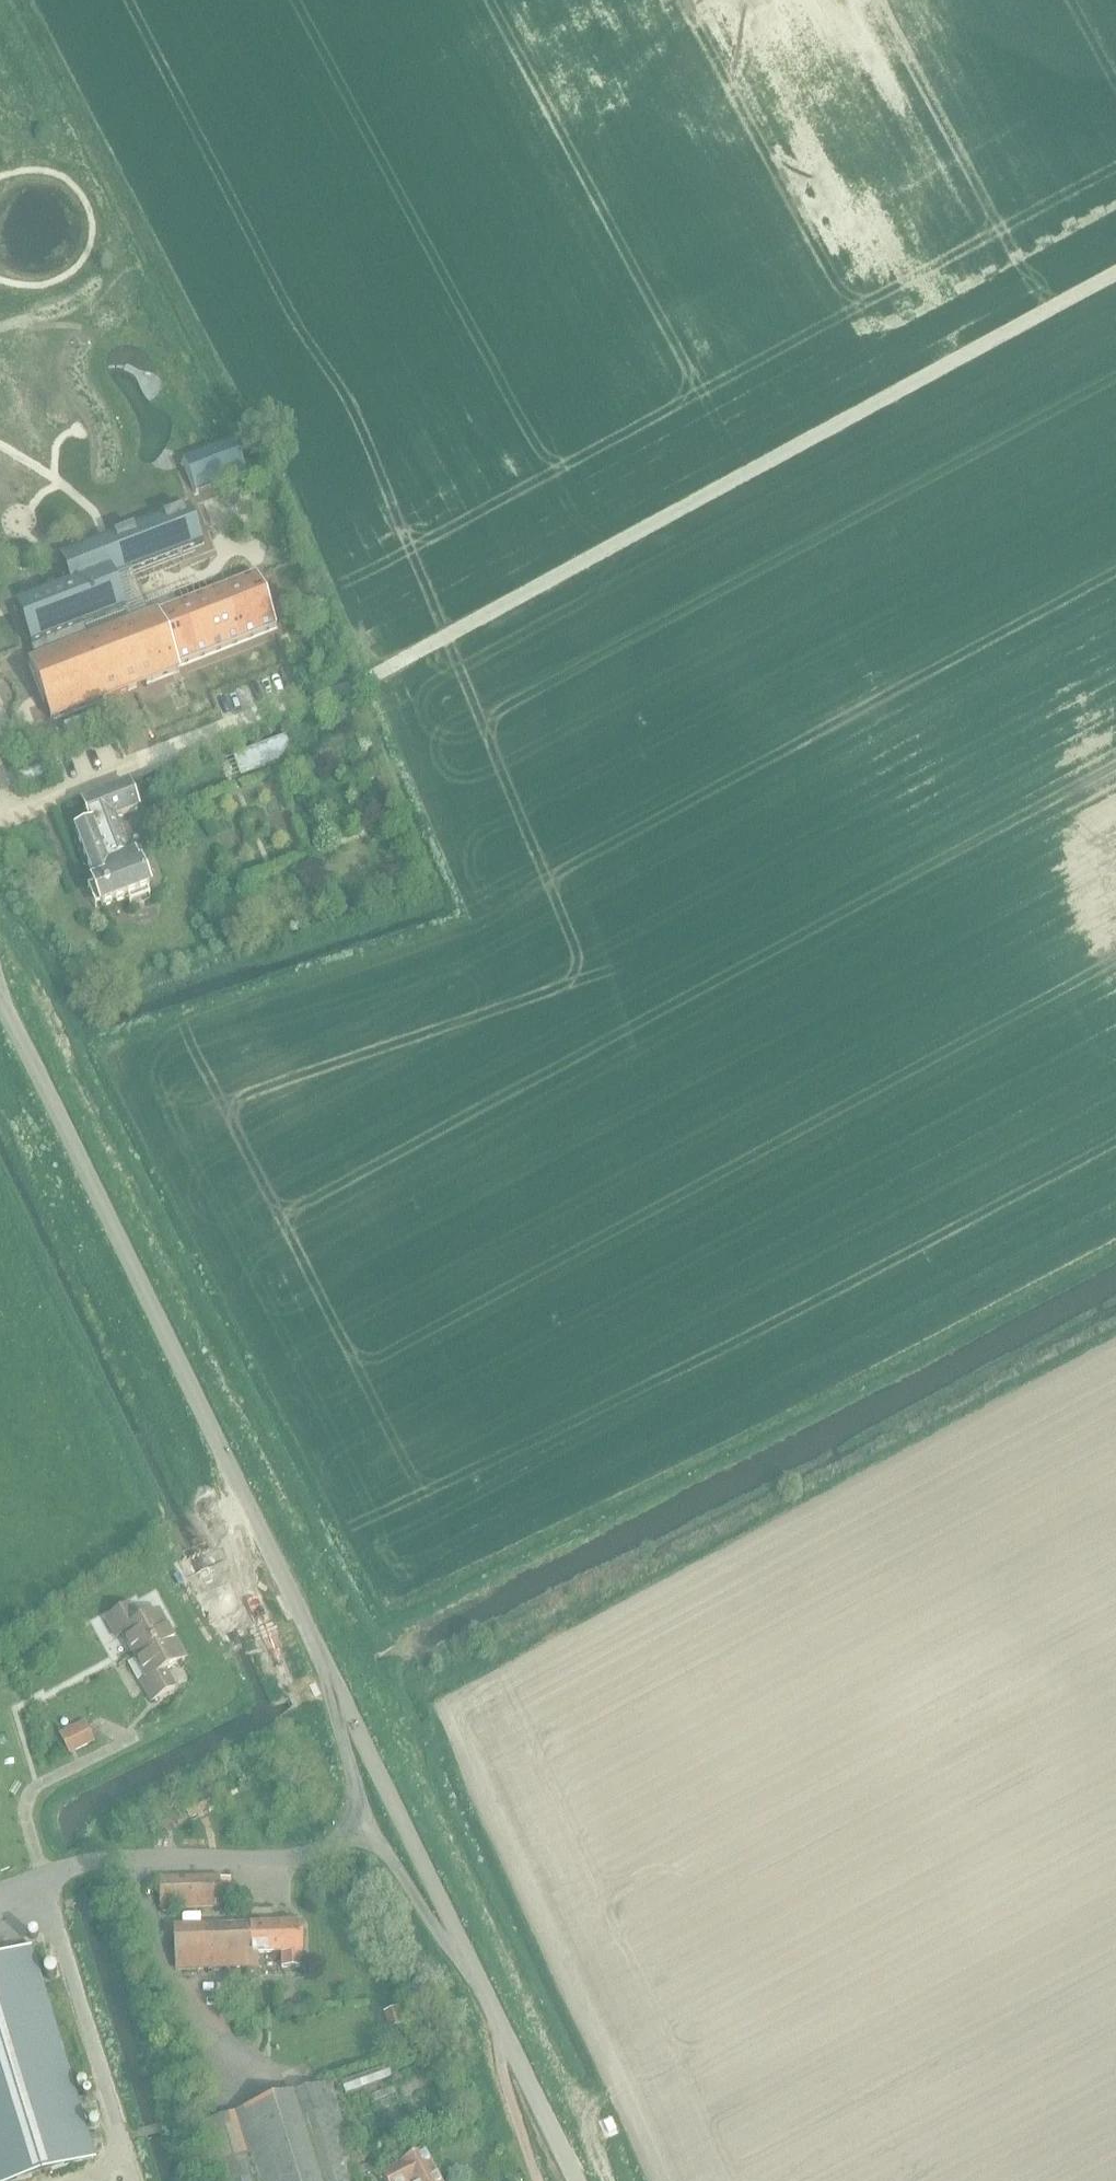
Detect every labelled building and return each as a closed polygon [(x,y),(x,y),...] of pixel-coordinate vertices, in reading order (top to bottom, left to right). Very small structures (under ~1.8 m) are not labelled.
[(183,464),(198,496),(247,475),(232,443),(183,464)] [(58,561),(68,587),(108,571),(112,580),(200,544),(187,510),(58,561)] [(41,646),(45,658),(128,625),(124,613),(125,613),(112,580),(108,571),(68,587),(14,609),(30,650),(41,646)] [(254,575),(156,614),(176,666),(275,627),(254,575)] [(156,614),(128,625),(45,658),(28,664),(50,720),(178,671),(176,666),(156,614)] [(135,854),(129,856),(115,818),(137,809),(127,784),(82,801),(92,826),(75,832),(95,882),(92,883),(102,908),(149,890),(139,865),(135,854)] [(134,1656),(171,1636),(158,1613),(138,1624),(129,1607),(106,1619),(116,1638),(122,1634),(134,1656)] [(171,1636),(134,1656),(147,1680),(141,1683),(151,1701),(174,1689),(165,1671),(184,1661),(171,1636)] [(159,1878),(160,1906),(220,1904),(219,1876),(159,1878)] [(280,1965),(301,1964),(300,1923),(174,1927),(175,1967),(258,1965),(257,1952),(280,1951),(280,1965)] [(93,2159),(28,1947),(0,1956),(0,2180),(19,2180),(93,2159)] [(385,2012),(390,2029),(402,2025),(397,2009),(385,2012)] [(361,2164),(336,2080),(289,2096),(239,2112),(239,2110),(205,2121),(223,2180),(354,2180),(350,2167),(361,2164)] [(424,2149),(398,2163),(399,2164),(382,2173),(387,2180),(441,2180),(424,2149)]
